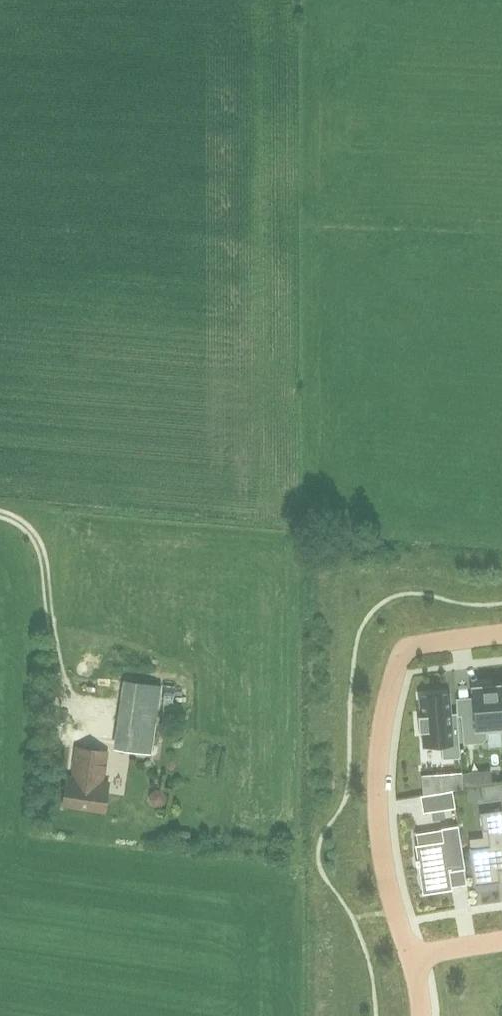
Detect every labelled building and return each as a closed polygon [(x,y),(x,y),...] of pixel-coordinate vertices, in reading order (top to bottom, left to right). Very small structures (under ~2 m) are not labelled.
[(501,731),(498,685),(492,685),(492,682),(475,683),(475,687),(472,687),(474,709),(471,713),(461,714),(463,744),(482,742),(487,737),(486,733),(501,731)] [(136,688),(135,703),(177,703),(177,688),(136,688)] [(422,715),(418,715),(419,732),(423,732),(424,746),(441,745),(442,759),(460,757),(456,712),(449,713),(448,694),(420,696),(422,715)] [(121,725),(118,748),(151,753),(154,729),(121,725)] [(102,781),(107,752),(76,747),(72,777),(66,776),(62,805),(104,811),(108,782),(102,781)] [(475,785),(474,774),(463,775),(464,787),(475,785)] [(446,777),(447,791),(458,789),(458,776),(446,777)] [(498,785),(482,787),(483,800),(499,798),(498,785)] [(452,790),(420,795),(423,812),(455,807),(452,790)] [(486,830),(488,846),(470,848),(470,847),(468,847),(473,885),(480,884),(481,890),(499,888),(498,882),(500,882),(499,870),(501,870),(501,810),(479,813),(482,831),(486,830)] [(464,868),(458,825),(441,828),(441,830),(443,841),(418,845),(415,845),(417,859),(414,860),(415,866),(418,866),(423,894),(452,889),(451,885),(449,871),(464,868)]
